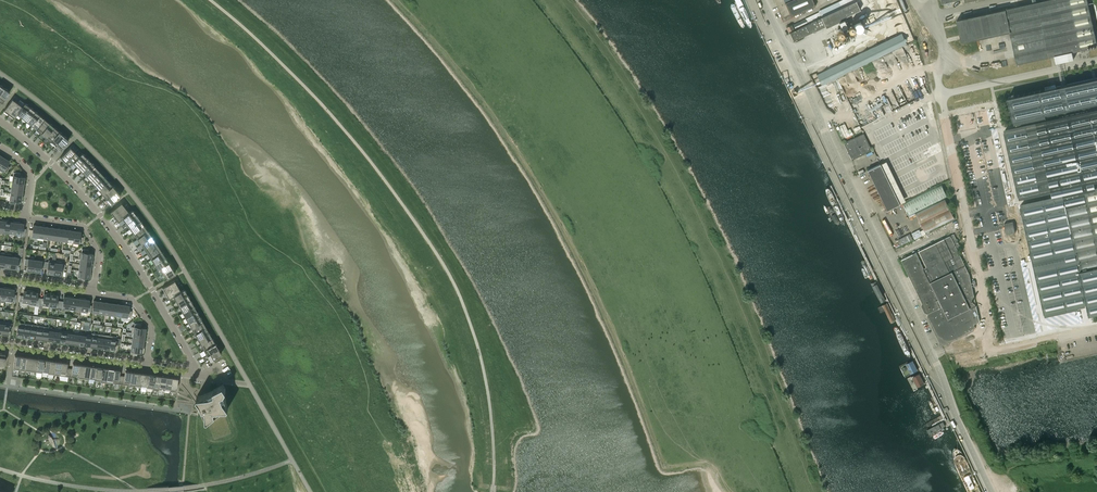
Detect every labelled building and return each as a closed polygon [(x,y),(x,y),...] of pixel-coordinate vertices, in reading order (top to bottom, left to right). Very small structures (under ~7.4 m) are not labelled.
[(774,1),(775,1),(782,17),(781,17),(783,21),(793,17),(793,16),(815,6),(813,0),(774,0),(774,1)] [(1069,52),(1072,51),(1088,48),(1088,49),(1090,48),(1091,47),(1091,48),(1092,48),(1092,47),(1094,47),(1095,47),(1095,46),(1096,46),(1096,44),(1087,0),(1047,0),(1032,3),(1034,15),(1065,8),(1071,35),(1066,36),(1069,52)] [(794,41),(813,32),(814,33),(816,32),(816,31),(825,26),(826,28),(846,18),(845,17),(860,10),(856,1),(821,17),(817,19),(811,22),(790,32),(794,41)] [(1017,64),(1054,55),(1056,63),(1074,59),(1072,51),(1069,52),(1066,36),(1071,35),(1065,8),(1034,15),(1032,3),(957,20),(962,42),(1010,31),(1017,64)] [(805,19),(793,25),(795,29),(808,23),(805,19)] [(1008,97),(1013,119),(1018,117),(1096,100),(1096,78),(1080,82),(1056,87),(1035,92),(1019,95),(1013,96),(1008,97)] [(4,88),(0,94),(0,101),(2,102),(10,92),(4,88)] [(4,110),(9,114),(20,99),(14,95),(4,110)] [(9,114),(14,117),(25,103),(20,99),(9,114)] [(17,114),(22,117),(30,107),(25,103),(14,117),(14,118),(17,114)] [(22,117),(27,121),(35,111),(30,107),(22,117)] [(27,121),(31,125),(40,115),(35,111),(27,121)] [(1004,132),(1005,135),(1044,313),(1087,304),(1089,315),(1096,313),(1096,112),(1004,132)] [(31,125),(36,129),(44,119),(40,115),(31,125)] [(36,129),(41,133),(49,123),(45,119),(44,119),(36,129)] [(41,133),(46,137),(54,127),(49,123),(41,133)] [(46,137),(50,141),(59,131),(54,127),(46,137)] [(55,145),(64,136),(59,131),(50,141),(55,145)] [(843,143),(848,152),(851,160),(871,150),(863,133),(843,143)] [(55,145),(59,150),(68,140),(64,136),(55,145)] [(60,157),(65,162),(77,149),(73,144),(60,157)] [(65,162),(69,166),(82,153),(77,149),(65,162)] [(73,162),(77,167),(86,158),(82,153),(69,166),(73,162)] [(4,158),(0,164),(0,171),(2,172),(3,171),(7,172),(10,167),(7,165),(9,161),(5,159),(5,158),(4,158)] [(77,167),(81,171),(91,162),(86,158),(77,167)] [(81,171),(86,176),(95,167),(91,162),(81,171)] [(880,164),(867,170),(868,170),(887,210),(886,210),(887,210),(900,204),(880,164)] [(86,176),(90,180),(100,171),(95,167),(86,176)] [(90,180),(94,185),(104,176),(100,171),(90,180)] [(14,172),(12,182),(23,183),(24,182),(23,182),(24,177),(19,176),(20,173),(14,172)] [(94,185),(98,189),(108,181),(104,177),(104,176),(94,185)] [(98,189),(102,194),(112,185),(108,181),(98,189)] [(942,184),(903,203),(909,216),(948,197),(942,184)] [(102,194),(106,199),(116,190),(112,185),(102,194)] [(831,192),(828,189),(825,191),(827,195),(840,222),(844,226),(845,220),(831,192)] [(120,195),(116,190),(106,199),(110,204),(120,195)] [(21,201),(22,195),(11,193),(9,203),(16,204),(16,200),(21,201)] [(945,199),(916,213),(926,233),(955,219),(945,199)] [(110,211),(114,216),(128,205),(124,200),(110,211)] [(114,216),(118,221),(132,210),(128,205),(114,216)] [(122,218),(126,223),(136,215),(132,210),(118,221),(122,218)] [(126,223),(129,228),(140,220),(136,215),(126,223)] [(129,228),(133,233),(144,225),(140,220),(129,228)] [(25,235),(26,229),(22,228),(23,223),(20,223),(20,222),(17,222),(15,234),(25,235)] [(29,229),(28,236),(38,237),(39,226),(33,225),(33,230),(29,229)] [(133,233),(137,238),(147,230),(144,226),(144,225),(133,233)] [(137,238),(140,243),(151,236),(147,230),(137,238)] [(75,231),(74,231),(73,242),(82,243),(83,237),(80,236),(80,232),(75,231)] [(857,245),(851,233),(849,231),(846,232),(846,234),(853,247),(854,248),(857,246),(857,245)] [(916,252),(901,259),(909,276),(922,302),(921,305),(925,312),(928,313),(928,314),(927,316),(941,344),(944,345),(974,330),(975,327),(974,324),(978,322),(980,321),(969,274),(957,249),(960,247),(954,234),(944,238),(919,251),(926,267),(924,268),(920,261),(921,261),(916,252)] [(140,243),(144,248),(154,241),(151,236),(140,243)] [(147,253),(158,246),(154,241),(144,248),(147,253)] [(147,253),(150,258),(161,251),(158,246),(147,253)] [(78,258),(92,260),(92,259),(91,259),(92,254),(88,253),(88,250),(82,249),(81,252),(79,252),(78,258)] [(150,258),(154,264),(165,257),(162,252),(161,251),(150,258)] [(17,264),(21,264),(22,258),(12,256),(10,269),(13,269),(14,268),(17,269),(17,264)] [(154,264),(157,269),(168,262),(165,257),(154,264)] [(33,272),(35,260),(25,258),(24,264),(27,265),(27,270),(30,270),(30,271),(33,272)] [(43,261),(35,260),(33,272),(37,272),(37,271),(40,272),(41,267),(44,267),(45,261),(43,261)] [(53,274),(55,261),(49,260),(48,262),(45,261),(44,267),(47,268),(47,273),(50,273),(50,274),(53,274)] [(62,262),(55,261),(53,274),(57,275),(57,274),(60,274),(61,270),(64,270),(65,264),(62,264),(62,262)] [(157,269),(160,274),(171,267),(168,262),(157,269)] [(171,267),(160,274),(164,280),(175,273),(171,267)] [(79,270),(77,279),(84,280),(84,277),(89,277),(90,272),(79,270)] [(162,287),(165,292),(181,284),(178,278),(162,287)] [(885,302),(876,282),(871,285),(880,304),(885,302)] [(184,289),(181,284),(165,292),(168,298),(184,289)] [(11,288),(7,287),(5,301),(12,302),(12,300),(16,301),(17,294),(16,294),(13,294),(14,289),(11,289),(11,288)] [(184,289),(168,298),(173,296),(176,301),(187,294),(184,289)] [(20,295),(19,301),(29,303),(28,305),(29,305),(31,291),(27,290),(27,291),(24,291),(23,295),(20,295)] [(34,291),(31,291),(29,305),(39,306),(40,298),(37,297),(37,292),(34,292),(34,291)] [(39,304),(49,306),(51,293),(47,293),(47,294),(44,293),(43,298),(40,298),(39,306),(39,304)] [(54,294),(51,293),(49,306),(59,307),(60,301),(57,300),(57,295),(54,295),(54,294)] [(190,300),(187,294),(176,301),(179,306),(190,300)] [(62,309),(69,310),(71,296),(67,296),(67,297),(64,296),(63,301),(60,301),(59,307),(62,308),(62,309)] [(86,298),(82,298),(80,312),(87,313),(87,311),(91,312),(92,305),(88,305),(89,300),(86,299),(86,298)] [(190,300),(179,306),(182,312),(193,305),(190,300)] [(895,322),(887,304),(877,308),(880,314),(884,312),(890,324),(895,322)] [(124,305),(123,305),(121,318),(127,319),(127,317),(131,317),(132,311),(128,310),(129,306),(124,305)] [(196,311),(193,305),(182,312),(185,317),(196,311)] [(188,322),(199,316),(196,311),(185,317),(188,322)] [(202,321),(199,316),(188,322),(191,328),(202,321)] [(194,333),(206,327),(202,321),(191,328),(194,333)] [(9,329),(11,329),(12,323),(4,322),(2,334),(9,335),(9,329)] [(22,337),(24,323),(18,323),(18,324),(16,324),(15,330),(17,330),(16,336),(22,337)] [(131,332),(144,334),(145,333),(144,333),(145,328),(140,328),(141,324),(134,323),(134,327),(132,326),(131,332)] [(209,332),(206,327),(194,333),(197,339),(209,332)] [(905,347),(895,331),(894,331),(892,332),(892,333),(901,349),(904,350),(904,349),(905,347)] [(200,344),(212,338),(209,332),(197,339),(200,344)] [(115,344),(119,345),(120,339),(116,338),(116,337),(110,336),(108,349),(115,350),(115,344)] [(215,343),(212,338),(200,344),(203,349),(215,343)] [(218,348),(215,343),(203,349),(206,355),(218,348)] [(131,344),(130,354),(137,355),(137,351),(142,352),(142,349),(142,346),(143,346),(131,344)] [(206,355),(210,360),(221,354),(218,348),(206,355)] [(69,368),(67,368),(67,362),(61,361),(61,367),(59,375),(68,377),(69,368)] [(79,364),(73,363),(72,369),(69,368),(68,377),(77,378),(78,369),(79,364)] [(912,363),(905,366),(911,377),(918,373),(912,363)] [(114,369),(113,374),(112,383),(120,384),(122,376),(119,375),(120,370),(114,369)] [(130,377),(131,371),(125,370),(124,376),(122,376),(120,384),(129,385),(130,377)] [(919,376),(912,380),(917,390),(924,386),(919,376)] [(213,390),(210,391),(200,395),(197,395),(196,397),(200,401),(206,417),(206,420),(207,420),(211,417),(223,409),(228,409),(228,407),(227,406),(224,392),(226,390),(223,384),(213,390)] [(927,409),(930,416),(936,413),(924,388),(918,391),(927,409)] [(927,409),(918,391),(914,393),(923,411),(927,409)] [(943,428),(926,436),(928,440),(945,432),(943,428)]
